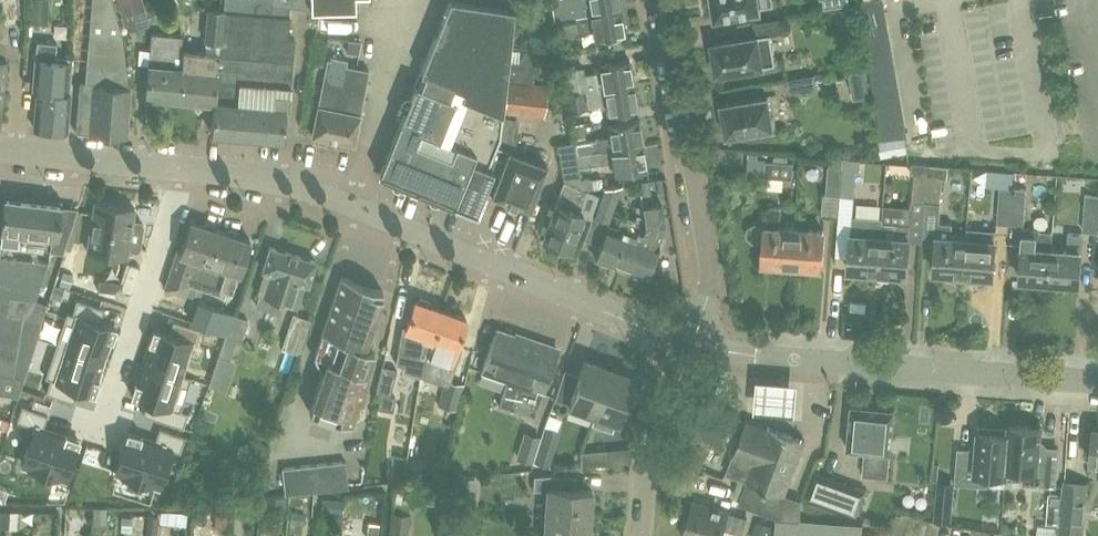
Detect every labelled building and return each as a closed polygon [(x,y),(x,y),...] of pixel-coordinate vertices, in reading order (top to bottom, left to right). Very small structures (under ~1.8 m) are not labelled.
[(27,23),(45,24),(46,0),(28,0),(27,23)] [(87,56),(85,83),(80,83),(76,131),(91,134),(126,137),(130,88),(123,37),(121,31),(122,30),(113,0),(92,0),(87,56)] [(224,9),(209,8),(205,53),(206,59),(219,60),(219,81),(216,81),(215,103),(214,102),(212,133),(284,139),(286,109),(289,109),(295,40),(289,39),(291,7),(312,9),(311,0),(225,0),(224,9)] [(319,9),(357,8),(356,0),(311,0),(312,9),(312,10),(319,9)] [(545,169),(511,156),(512,153),(496,146),(500,138),(503,111),(502,111),(505,79),(509,45),(510,45),(515,8),(460,0),(451,0),(422,71),(424,72),(419,85),(416,84),(380,174),(477,213),(486,190),(530,207),(545,169)] [(620,0),(552,0),(554,20),(575,17),(622,9),(620,0)] [(718,19),(762,12),(760,0),(715,0),(718,19)] [(861,16),(883,12),(881,0),(879,0),(859,4),(861,16)] [(625,34),(622,9),(575,17),(577,34),(593,31),(594,38),(625,34)] [(886,27),(883,12),(861,16),(864,31),(886,27)] [(712,43),(717,73),(741,69),(742,74),(760,71),(760,66),(776,64),(771,34),(784,31),(782,18),(754,22),(756,36),(712,43)] [(140,46),(182,44),(181,25),(139,27),(140,46)] [(889,42),(886,27),(864,31),(867,46),(889,42)] [(323,65),(327,42),(315,40),(311,63),(323,65)] [(68,132),(71,57),(55,55),(56,44),(38,42),(34,86),(38,86),(34,129),(68,132)] [(891,57),(889,42),(867,46),(869,61),(891,57)] [(547,84),(532,82),(535,56),(529,47),(510,45),(509,45),(505,79),(502,111),(503,111),(543,116),(547,84)] [(146,96),(180,99),(185,51),(160,49),(158,65),(149,65),(146,96)] [(205,53),(185,51),(180,99),(214,102),(215,103),(216,81),(219,81),(219,60),(206,59),(205,53)] [(894,72),(891,57),(869,61),(872,76),(894,72)] [(633,84),(630,60),(600,64),(601,70),(582,73),(585,92),(591,91),(633,84)] [(1,127),(8,62),(0,62),(0,127),(1,127)] [(865,69),(848,72),(851,87),(868,84),(865,69)] [(896,88),(894,72),(872,76),(875,91),(896,88)] [(564,76),(567,95),(584,92),(580,74),(564,76)] [(787,79),(789,93),(817,88),(814,75),(787,79)] [(637,108),(633,84),(591,91),(593,102),(606,100),(608,113),(637,108)] [(899,103),(896,88),(875,91),(877,107),(899,103)] [(587,108),(584,92),(567,95),(570,111),(587,108)] [(768,96),(722,104),(722,106),(718,107),(720,122),(725,121),(727,134),(752,130),(752,135),(771,132),(770,127),(773,127),(768,96)] [(902,118),(899,103),(877,107),(880,122),(902,118)] [(318,104),(312,135),(354,143),(360,112),(318,104)] [(905,136),(902,118),(880,122),(883,140),(905,136)] [(606,124),(608,136),(595,139),(575,142),(577,155),(598,151),(643,144),(639,119),(606,124)] [(572,123),(574,138),(586,136),(583,122),(572,123)] [(501,130),(499,144),(514,147),(516,133),(501,130)] [(570,248),(583,212),(581,212),(587,198),(582,196),(581,190),(582,190),(579,166),(577,155),(575,142),(574,140),(557,143),(563,179),(555,202),(542,237),(570,248)] [(643,144),(598,151),(577,155),(579,166),(612,161),(614,174),(647,168),(643,144)] [(829,157),(826,195),(839,195),(840,181),(841,181),(843,158),(829,157)] [(861,159),(843,158),(841,181),(840,181),(839,195),(854,196),(856,169),(859,169),(861,159)] [(765,161),(764,177),(793,179),(794,163),(765,161)] [(915,174),(912,201),(925,202),(928,174),(928,164),(912,163),(911,174),(915,174)] [(928,164),(928,174),(943,175),(942,177),(943,177),(947,177),(948,166),(928,164)] [(942,177),(943,175),(928,174),(925,202),(941,203),(943,177),(942,177)] [(997,174),(996,185),(1000,186),(997,223),(1010,224),(1013,187),(1009,187),(1010,179),(1013,179),(1014,175),(997,174)] [(645,277),(664,225),(661,203),(652,204),(648,179),(640,181),(643,206),(645,223),(645,224),(643,231),(636,229),(632,240),(629,239),(624,248),(629,250),(622,268),(645,277)] [(609,220),(620,192),(623,183),(603,187),(594,215),(609,220)] [(1026,188),(1013,187),(1010,224),(1023,225),(1026,188)] [(1082,230),(1095,232),(1097,197),(1097,195),(1085,194),(1082,230)] [(2,374),(21,198),(0,195),(0,374),(2,374)] [(12,375),(17,346),(30,347),(32,326),(33,317),(31,317),(34,299),(48,256),(50,256),(52,234),(58,235),(62,202),(21,198),(2,374),(12,375)] [(94,202),(86,250),(101,252),(127,257),(128,250),(136,251),(139,249),(143,225),(141,221),(133,220),(135,208),(94,202)] [(793,228),(779,227),(780,208),(767,207),(765,225),(754,224),(747,228),(746,236),(753,241),(764,242),(763,263),(776,264),(776,268),(790,269),(793,228)] [(607,224),(595,258),(622,268),(629,250),(624,248),(629,239),(632,240),(636,229),(643,231),(645,224),(645,223),(622,215),(617,228),(607,224)] [(852,215),(851,233),(849,269),(863,270),(863,275),(876,276),(881,218),(852,215)] [(891,272),(907,274),(909,237),(907,237),(909,224),(883,221),(883,218),(881,218),(876,276),(891,277),(891,272)] [(188,285),(201,289),(220,231),(191,221),(182,251),(178,250),(165,289),(185,295),(188,285)] [(938,222),(938,235),(937,235),(935,272),(949,273),(949,277),(963,278),(966,238),(952,237),(953,223),(938,222)] [(804,266),(821,267),(823,231),(793,228),(790,269),(803,270),(804,266)] [(1021,279),(1035,280),(1035,284),(1048,285),(1051,249),(1053,230),(1022,229),(1021,247),(1023,247),(1021,279)] [(232,293),(249,240),(220,231),(201,289),(221,295),(223,290),(232,293)] [(1068,233),(1067,250),(1051,249),(1048,285),(1063,287),(1064,282),(1079,283),(1081,251),(1082,251),(1084,234),(1068,233)] [(995,240),(966,238),(963,278),(977,279),(977,275),(993,276),(995,240)] [(279,314),(283,302),(296,306),(304,283),(308,284),(315,260),(270,246),(262,269),(265,270),(257,294),(258,294),(254,305),(279,314)] [(335,320),(321,364),(324,371),(310,412),(352,426),(368,379),(363,377),(370,355),(366,354),(386,289),(343,275),(329,318),(335,320)] [(66,277),(64,287),(78,292),(82,282),(66,277)] [(67,309),(56,343),(104,358),(115,325),(100,320),(104,306),(77,297),(72,311),(67,309)] [(415,300),(404,330),(400,343),(415,348),(414,357),(424,360),(424,361),(442,310),(415,300)] [(227,333),(233,314),(198,302),(192,320),(191,321),(227,333)] [(466,318),(442,310),(424,361),(424,360),(419,375),(443,384),(439,405),(458,409),(464,383),(450,379),(461,349),(456,348),(466,318)] [(310,319),(292,313),(280,347),(298,353),(310,319)] [(241,342),(245,331),(248,320),(233,314),(227,333),(211,377),(221,380),(228,358),(230,358),(235,342),(241,344),(241,342)] [(154,328),(143,361),(181,373),(181,372),(191,341),(196,343),(201,328),(173,319),(169,333),(154,328)] [(482,371),(506,379),(486,444),(475,440),(465,473),(467,473),(489,471),(488,473),(531,469),(548,415),(538,412),(559,351),(496,329),(482,371)] [(56,343),(45,376),(51,378),(46,391),(73,400),(78,386),(93,391),(104,358),(56,343)] [(381,393),(378,407),(392,410),(396,396),(390,395),(399,362),(384,358),(376,392),(381,393)] [(568,404),(593,413),(609,368),(584,360),(568,404)] [(143,361),(132,394),(147,399),(143,413),(183,426),(188,411),(180,408),(191,375),(181,372),(181,373),(143,361)] [(231,361),(224,387),(238,391),(245,365),(231,361)] [(618,421),(634,377),(609,368),(593,413),(618,421)] [(799,381),(758,376),(755,408),(797,412),(799,381)] [(706,442),(719,450),(740,416),(717,402),(719,399),(698,387),(674,427),(680,430),(674,441),(688,449),(694,439),(704,445),(706,442)] [(79,401),(72,417),(93,426),(100,410),(79,401)] [(888,477),(890,452),(895,408),(852,404),(847,448),(865,449),(862,475),(888,477)] [(22,405),(17,420),(35,425),(23,463),(65,477),(78,438),(67,434),(43,426),(47,413),(22,405)] [(793,497),(785,494),(805,441),(747,419),(726,472),(747,480),(738,503),(780,519),(785,521),(793,497)] [(1009,433),(1008,433),(1005,475),(1006,475),(1022,477),(1022,483),(1057,485),(1059,450),(1042,448),(1043,445),(1040,441),(1041,426),(1009,424),(1009,433)] [(549,466),(560,431),(544,426),(533,462),(549,466)] [(122,452),(116,470),(158,484),(171,447),(180,450),(185,435),(160,427),(155,440),(128,431),(122,452)] [(1097,461),(1097,428),(1093,428),(1090,460),(1097,461)] [(978,430),(977,446),(973,449),(973,452),(958,451),(955,483),(1005,487),(1006,475),(1005,475),(1008,433),(978,430)] [(579,451),(580,465),(608,463),(607,449),(579,451)] [(346,461),(329,462),(331,487),(348,485),(346,461)] [(329,462),(314,464),(316,488),(331,487),(329,462)] [(300,490),(316,488),(314,464),(298,465),(300,490)] [(284,492),(300,490),(298,465),(282,467),(284,492)] [(815,470),(806,496),(856,514),(865,489),(815,470)] [(589,518),(592,490),(566,488),(567,476),(573,477),(575,477),(575,476),(549,474),(534,476),(533,489),(547,489),(545,515),(589,518)] [(1086,482),(1065,479),(1064,493),(1063,493),(1060,534),(1061,534),(1081,535),(1082,524),(1083,524),(1086,482)] [(955,493),(940,492),(939,509),(953,510),(955,493)] [(1061,534),(1060,534),(1063,493),(1049,492),(1047,523),(1037,522),(1036,535),(1061,535),(1061,534)] [(265,495),(267,511),(287,511),(287,496),(265,495)] [(321,497),(320,511),(342,513),(343,499),(321,497)] [(793,497),(785,521),(780,519),(777,519),(775,535),(861,535),(862,526),(800,521),(801,500),(793,497)] [(688,518),(684,517),(680,530),(684,531),(683,535),(685,535),(741,535),(746,517),(692,502),(688,518)] [(107,507),(93,506),(93,522),(106,523),(107,507)] [(18,525),(19,512),(0,510),(0,511),(0,528),(17,529),(18,525)] [(186,524),(187,513),(177,510),(167,510),(159,511),(159,516),(148,515),(146,535),(157,535),(158,522),(176,523),(186,525),(186,524)] [(215,510),(214,526),(227,527),(229,511),(215,510)] [(290,523),(304,524),(305,513),(291,511),(290,523)] [(389,535),(408,535),(411,513),(391,511),(389,535)] [(135,535),(135,534),(136,516),(122,515),(121,535),(135,535)] [(589,518),(545,515),(544,535),(588,535),(589,518)] [(865,515),(863,520),(871,524),(873,518),(865,515)] [(774,525),(756,520),(752,535),(771,535),(774,525)] [(367,535),(378,535),(380,523),(368,522),(367,535)]
